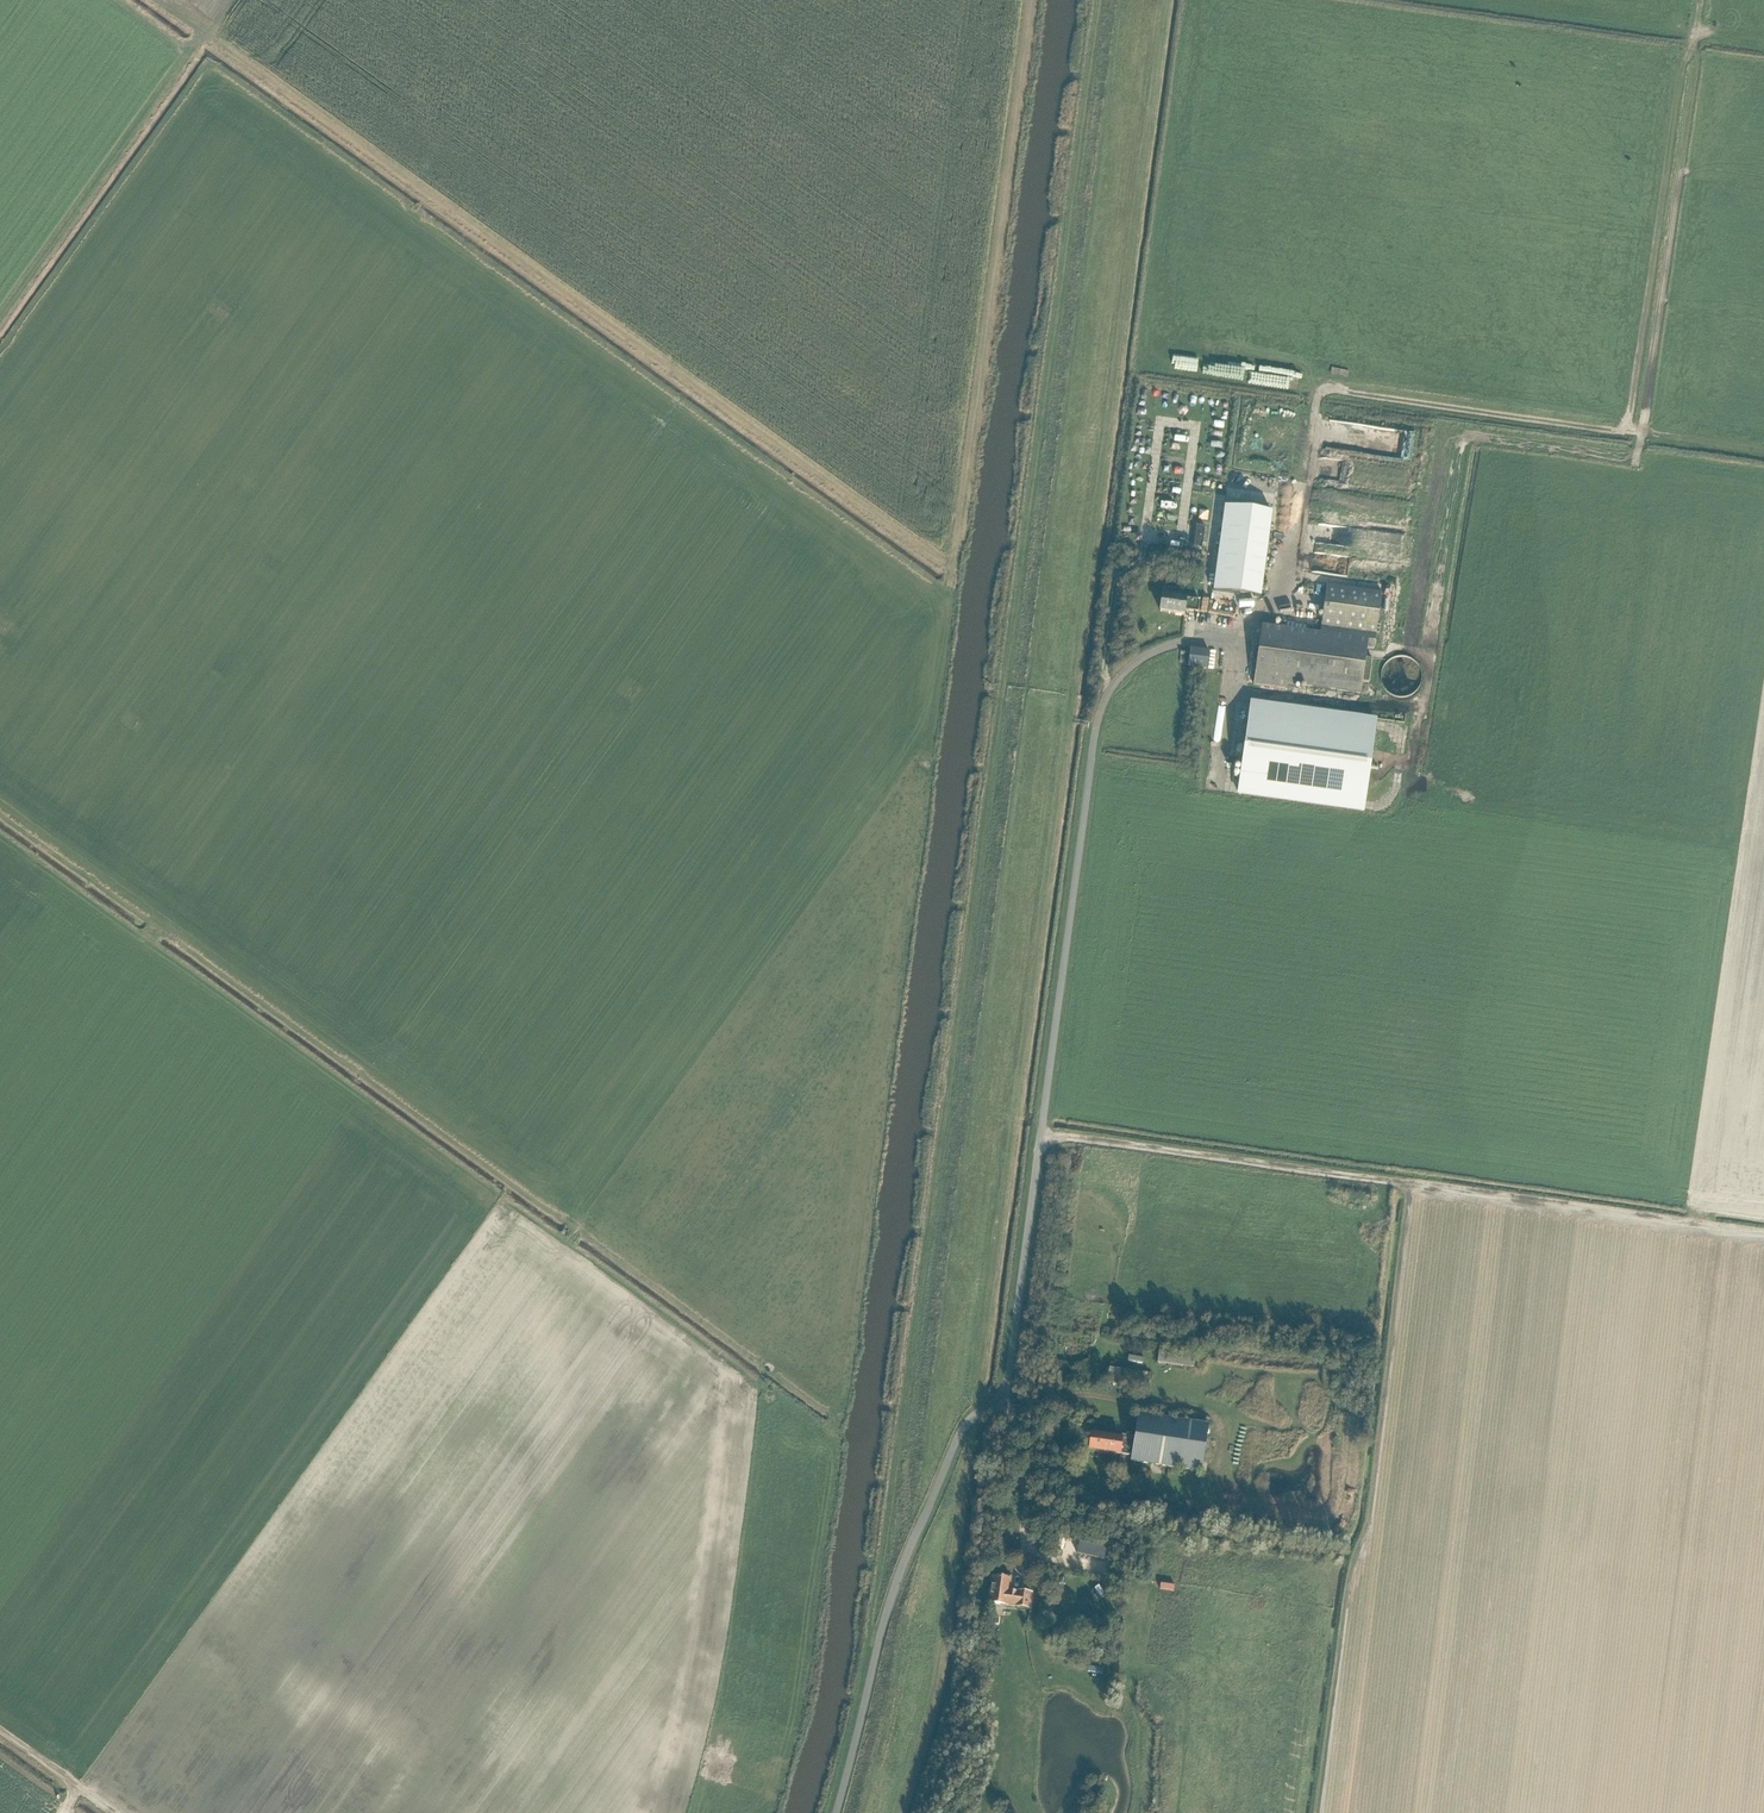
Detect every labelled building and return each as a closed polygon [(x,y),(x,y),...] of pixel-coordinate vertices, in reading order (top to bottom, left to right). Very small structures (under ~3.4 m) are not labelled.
[(1225,506),(1213,591),(1261,599),(1273,513),(1225,506)] [(1197,527),(1194,547),(1202,548),(1204,533),(1205,528),(1197,527)] [(1374,648),(1375,642),(1382,593),(1327,585),(1320,634),(1263,626),(1254,685),(1285,690),(1291,684),(1361,694),(1362,682),(1369,683),(1373,659),(1366,658),(1367,647),(1374,648)] [(1163,596),(1161,612),(1184,615),(1185,611),(1199,613),(1200,601),(1180,598),(1181,591),(1164,589),(1163,595),(1163,596)] [(1191,649),(1188,668),(1206,670),(1209,651),(1191,649)] [(1376,721),(1251,703),(1238,793),(1363,811),(1376,721)] [(1109,1368),(1107,1383),(1148,1390),(1150,1374),(1109,1368)] [(1134,1442),(1133,1450),(1167,1455),(1165,1468),(1201,1473),(1209,1425),(1138,1414),(1134,1442)] [(1133,1450),(1134,1442),(1092,1436),(1089,1451),(1131,1458),(1133,1450)] [(1167,1455),(1133,1450),(1130,1463),(1165,1468),(1167,1455)] [(992,1577),(988,1603),(1030,1608),(1034,1583),(1018,1580),(1018,1582),(1011,1581),(1011,1579),(992,1577)]
